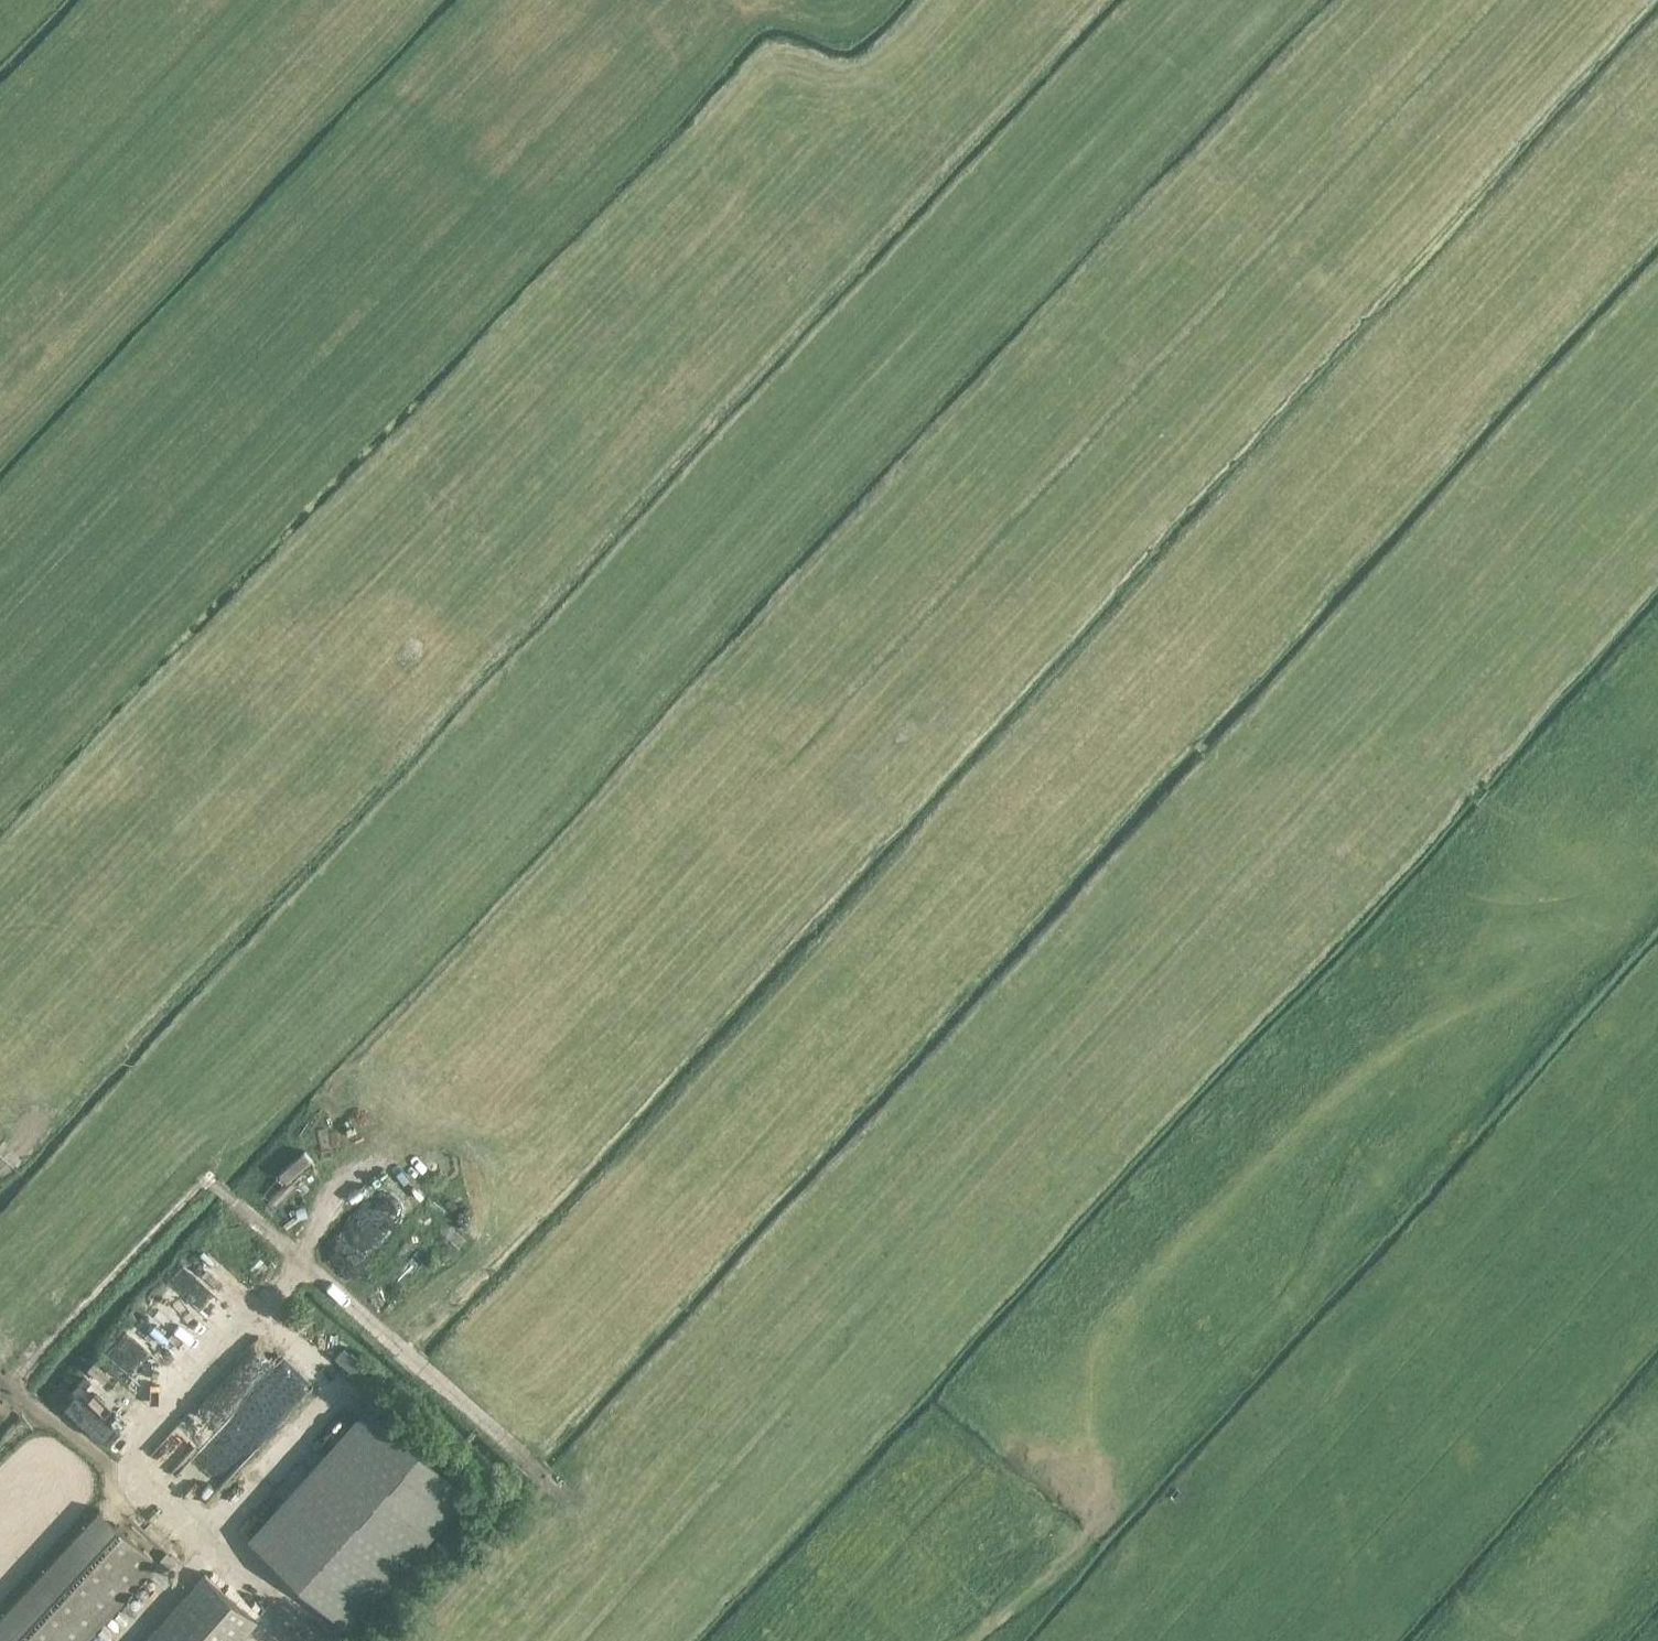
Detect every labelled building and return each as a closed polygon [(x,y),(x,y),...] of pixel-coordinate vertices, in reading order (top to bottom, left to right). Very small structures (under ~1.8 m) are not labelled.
[(271,1386),(228,1445),(244,1457),(255,1443),(269,1453),(311,1396),(291,1381),(281,1394),(271,1386)] [(350,1630),(472,1493),(370,1402),(248,1539),(350,1630)] [(156,1562),(97,1508),(0,1613),(0,1640),(83,1640),(156,1562)] [(203,1573),(142,1640),(237,1640),(256,1620),(203,1573)]
